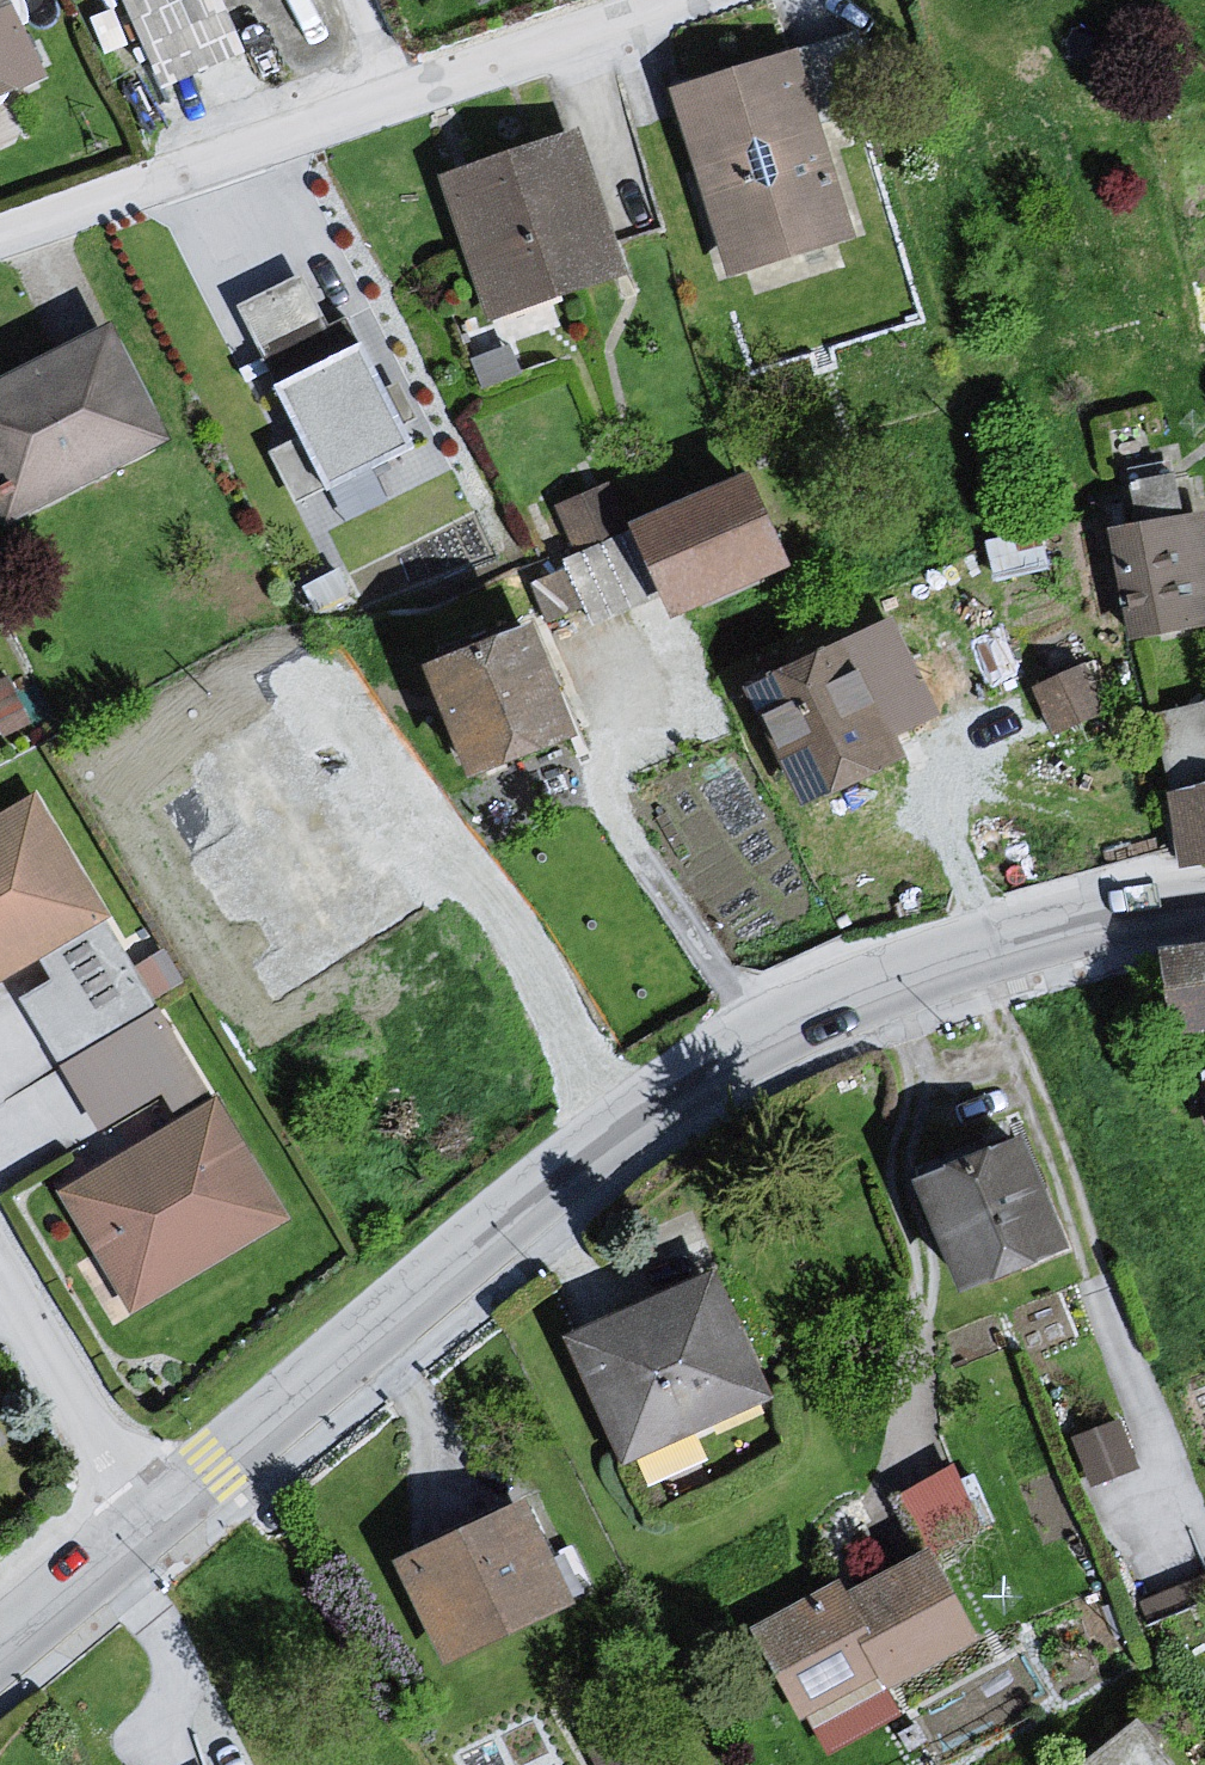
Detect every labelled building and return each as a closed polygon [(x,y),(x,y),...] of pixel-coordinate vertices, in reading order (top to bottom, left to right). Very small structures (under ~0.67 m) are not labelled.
[(58,84),(17,0),(0,0),(0,111),(58,84)] [(154,33),(227,0),(139,0),(154,33)] [(490,14),(519,0),(481,0),(490,14)] [(804,61),(676,100),(736,287),(848,256),(858,238),(804,61)] [(584,140),(444,187),(493,330),(603,299),(621,256),(584,140)] [(262,329),(322,299),(303,260),(242,290),(262,329)] [(0,396),(0,512),(9,531),(174,444),(123,333),(0,396)] [(373,348),(286,392),(340,501),(425,461),(373,348)] [(606,606),(658,587),(616,469),(563,488),(606,606)] [(758,490),(641,534),(685,628),(798,577),(758,490)] [(1106,541),(1135,653),(1204,639),(1204,522),(1106,541)] [(550,641),(438,676),(483,786),(584,754),(591,742),(550,641)] [(861,648),(755,703),(810,817),(910,768),(861,648)] [(1178,807),(1181,876),(1204,874),(1204,800),(1178,807)] [(0,829),(0,994),(103,930),(32,810),(0,829)] [(1167,963),(1181,1041),(1204,1040),(1204,958),(1167,963)] [(160,999),(64,1050),(100,1119),(196,1068),(160,999)] [(58,1212),(131,1322),(290,1230),(221,1115),(58,1212)] [(1044,1161),(921,1191),(966,1303),(1071,1256),(1044,1161)] [(724,1288),(565,1346),(631,1484),(773,1417),(724,1288)] [(958,1460),(906,1476),(918,1512),(970,1496),(958,1460)] [(531,1513),(403,1570),(453,1680),(578,1619),(531,1513)] [(934,1561),(754,1626),(808,1742),(982,1650),(934,1561)] [(1083,1764),(1180,1764),(1152,1707),(1073,1744),(1083,1764)]
